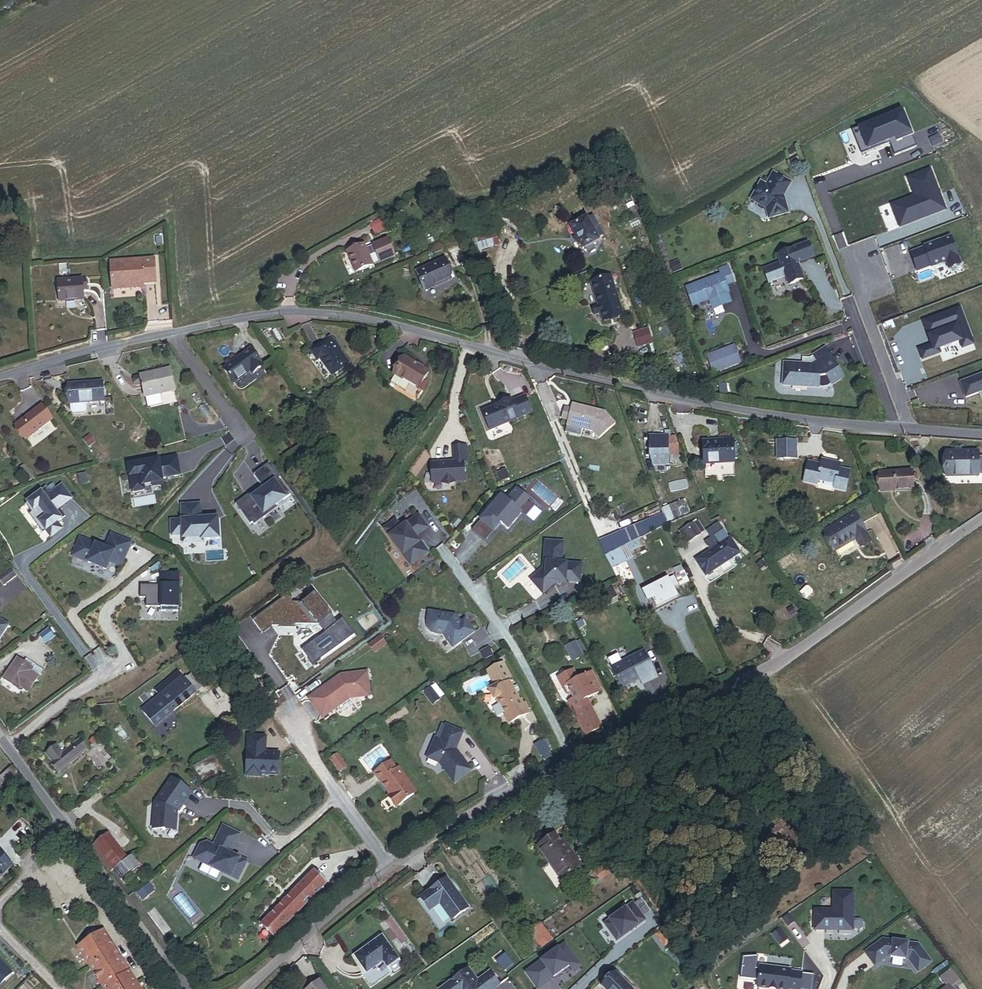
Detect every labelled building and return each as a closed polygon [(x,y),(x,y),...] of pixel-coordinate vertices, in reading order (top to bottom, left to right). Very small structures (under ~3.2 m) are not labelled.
[(902,111),(852,131),(862,155),(890,144),(896,141),(901,154),(917,147),(902,111)] [(901,154),(896,141),(890,144),(895,156),(901,154)] [(945,210),(930,171),(908,179),(915,197),(891,206),(900,227),(925,218),(924,215),(929,213),(930,216),(945,210)] [(781,200),(790,183),(773,173),(766,185),(761,182),(751,199),(766,208),(769,218),(788,213),(785,202),(782,203),(781,200)] [(591,227),(596,224),(592,217),(587,219),(591,227)] [(375,234),(387,227),(382,218),(370,225),(375,234)] [(597,239),(602,237),(596,224),(591,227),(587,219),(571,227),(582,249),(586,247),(589,253),(595,250),(592,245),(599,241),(597,239)] [(481,249),(499,244),(495,231),(477,237),(481,249)] [(372,245),(379,262),(395,255),(387,238),(372,245)] [(924,249),(911,254),(917,271),(931,266),(931,267),(946,262),(949,269),(960,265),(950,238),(935,243),(936,244),(931,246),(930,245),(924,247),(924,249)] [(803,280),(797,264),(814,257),(808,243),(778,255),(781,263),(763,269),(769,283),(786,276),(789,285),(803,280)] [(354,273),(373,265),(365,248),(363,244),(345,253),(354,273)] [(379,262),(372,245),(365,248),(373,265),(379,262)] [(156,283),(154,258),(110,262),(113,289),(144,287),(144,284),(156,283)] [(426,290),(452,279),(444,260),(418,271),(426,290)] [(728,292),(726,285),(724,281),(732,278),(727,266),(719,270),(721,275),(686,288),(693,306),(709,299),(712,305),(720,302),(722,306),(731,302),(727,293),(728,292)] [(604,321),(623,315),(609,277),(591,283),(599,306),(592,308),(595,316),(602,314),(604,321)] [(88,290),(88,280),(59,282),(60,301),(84,300),(84,290),(88,290)] [(960,309),(923,322),(929,337),(931,337),(933,341),(931,342),(932,346),(919,351),(923,360),(940,353),(939,350),(960,342),(971,338),(960,309)] [(326,371),(342,361),(324,333),(303,346),(311,358),(316,355),(326,371)] [(971,338),(960,342),(963,348),(973,344),(971,338)] [(710,364),(737,354),(734,346),(707,356),(710,364)] [(846,378),(827,349),(814,357),(811,359),(804,359),(803,366),(785,365),(784,387),(820,389),(820,387),(827,388),(832,384),(833,386),(846,378)] [(251,376),(262,368),(250,350),(222,369),(232,383),(249,372),(251,376)] [(713,372),(740,362),(737,354),(710,364),(713,372)] [(419,389),(428,372),(404,358),(394,375),(395,375),(391,383),(405,391),(409,384),(419,389)] [(175,391),(170,369),(141,376),(145,397),(175,391)] [(960,383),(966,397),(981,391),(981,375),(960,383)] [(104,401),(103,382),(68,385),(70,404),(104,401)] [(532,413),(525,397),(512,402),(511,399),(482,411),(490,430),(532,413)] [(614,424),(603,412),(571,403),(569,409),(565,408),(562,418),(568,420),(566,425),(567,425),(565,432),(581,436),(582,430),(593,432),(598,438),(614,424)] [(212,416),(203,405),(199,408),(207,420),(212,416)] [(53,420),(42,406),(16,426),(26,440),(53,420)] [(649,437),(650,456),(652,464),(671,464),(671,465),(678,465),(678,446),(674,437),(670,437),(649,437)] [(705,465),(734,464),(733,441),(704,442),(705,465)] [(796,459),(796,441),(777,441),(777,459),(796,459)] [(465,462),(464,447),(451,448),(452,463),(429,464),(430,484),(439,484),(446,486),(454,483),(462,483),(461,463),(465,462)] [(979,458),(980,454),(963,454),(963,450),(956,450),(956,454),(946,453),(945,476),(979,477),(979,475),(981,475),(981,458),(979,458)] [(161,484),(160,478),(178,475),(175,457),(127,465),(131,492),(143,490),(142,485),(151,484),(151,486),(161,484)] [(839,469),(840,464),(822,460),(821,465),(809,462),(804,482),(817,485),(818,480),(835,484),(834,489),(845,491),(849,471),(839,469)] [(241,509),(238,511),(248,525),(251,523),(252,525),(264,517),(262,515),(274,506),(289,495),(266,464),(251,475),(262,490),(250,498),(247,495),(236,503),(241,509)] [(33,478),(24,466),(18,470),(27,482),(33,478)] [(911,471),(880,473),(880,491),(912,489),(911,471)] [(50,538),(61,530),(56,523),(60,520),(54,512),(58,509),(71,500),(61,487),(49,496),(44,490),(27,503),(33,511),(30,513),(27,515),(36,526),(39,523),(45,532),(50,538)] [(503,526),(508,530),(522,514),(526,518),(536,507),(518,491),(508,502),(503,497),(472,531),(485,542),(494,531),(494,530),(500,523),(503,526)] [(674,519),(687,513),(683,502),(670,507),(674,519)] [(627,513),(623,504),(619,506),(623,515),(627,513)] [(199,521),(198,507),(179,509),(181,523),(169,524),(171,539),(182,538),(183,546),(202,544),(201,542),(218,540),(216,519),(204,521),(204,522),(199,522),(199,521)] [(667,521),(674,519),(670,507),(662,510),(665,516),(667,521)] [(393,518),(381,526),(408,562),(425,549),(417,538),(416,539),(414,540),(411,535),(413,534),(425,524),(416,512),(398,525),(393,518)] [(860,547),(870,542),(854,515),(825,532),(836,551),(856,539),(860,547)] [(661,528),(668,525),(667,521),(665,516),(657,520),(661,528)] [(647,535),(661,528),(657,520),(643,526),(647,535)] [(700,533),(704,531),(698,521),(694,524),(694,523),(680,532),(686,543),(701,534),(700,533)] [(740,554),(731,539),(729,540),(719,524),(718,524),(716,521),(710,524),(713,528),(707,531),(711,538),(705,542),(711,552),(697,562),(706,576),(740,554)] [(598,541),(605,555),(647,535),(643,526),(641,524),(598,541)] [(108,562),(120,567),(130,544),(110,536),(105,549),(79,539),(72,557),(105,570),(108,562)] [(620,567),(636,559),(633,553),(643,548),(640,540),(606,557),(616,576),(623,573),(620,567)] [(580,563),(560,563),(560,542),(542,543),(543,569),(530,580),(540,591),(543,592),(557,581),(580,581),(580,563)] [(676,575),(684,571),(681,565),(670,570),(673,576),(676,575)] [(16,576),(10,569),(0,577),(0,580),(4,585),(16,576)] [(158,604),(158,608),(175,607),(174,569),(156,570),(157,582),(157,584),(154,584),(154,582),(137,582),(137,596),(143,595),(143,604),(158,604)] [(693,577),(689,570),(684,572),(688,580),(693,577)] [(688,580),(684,572),(684,571),(676,575),(681,586),(689,582),(688,580)] [(661,604),(681,595),(672,575),(658,582),(649,586),(646,587),(651,599),(657,596),(661,604)] [(649,586),(658,582),(656,576),(646,580),(649,586)] [(609,589),(607,585),(598,589),(600,593),(609,589)] [(617,596),(612,587),(609,589),(600,593),(598,594),(603,603),(617,596)] [(331,615),(314,594),(303,603),(291,603),(291,598),(283,598),(252,621),(256,626),(265,620),(267,623),(272,619),(278,620),(278,626),(291,626),(291,620),(314,620),(318,626),(331,615)] [(661,604),(657,596),(651,599),(648,600),(654,611),(662,607),(661,604)] [(443,633),(452,646),(475,630),(466,618),(461,621),(460,619),(458,620),(456,617),(456,614),(428,610),(426,620),(426,624),(428,628),(431,631),(435,632),(443,633)] [(9,624),(0,618),(0,638),(9,624)] [(385,644),(380,637),(369,645),(374,652),(385,644)] [(485,659),(493,654),(489,647),(481,651),(485,659)] [(582,656),(579,650),(567,656),(570,662),(582,656)] [(657,677),(644,651),(612,668),(622,688),(640,679),(643,684),(657,677)] [(32,672),(34,669),(17,658),(3,680),(20,691),(22,688),(29,692),(39,677),(32,672)] [(495,687),(488,690),(494,700),(497,698),(505,714),(504,715),(509,723),(529,712),(525,703),(521,705),(510,683),(512,681),(503,663),(490,670),(498,685),(495,687)] [(141,710),(154,727),(208,684),(197,669),(187,678),(181,670),(155,690),(159,696),(141,710)] [(498,685),(490,670),(487,672),(495,687),(498,685)] [(602,691),(592,672),(578,679),(573,670),(558,678),(566,693),(571,695),(572,694),(574,698),(568,702),(586,734),(601,727),(587,699),(602,691)] [(369,695),(366,671),(340,674),(307,698),(322,717),(349,697),(369,695)] [(440,699),(430,687),(423,693),(433,705),(440,699)] [(121,713),(117,709),(113,712),(117,717),(121,713)] [(471,770),(456,749),(463,732),(446,725),(440,740),(435,738),(427,757),(439,763),(454,783),(471,770)] [(91,747),(98,741),(94,737),(88,742),(91,747)] [(258,777),(259,775),(276,775),(276,754),(262,753),(262,738),(245,737),(244,777),(258,777)] [(50,765),(53,769),(84,746),(80,741),(62,755),(56,747),(46,755),(52,763),(50,765)] [(53,769),(58,775),(88,751),(84,746),(53,769)] [(343,763),(337,754),(331,759),(337,768),(343,763)] [(416,793),(398,768),(397,769),(391,760),(373,772),(389,794),(388,795),(396,807),(416,793)] [(18,777),(12,769),(0,779),(0,792),(18,777)] [(170,780),(154,804),(152,830),(165,831),(165,827),(175,828),(176,814),(176,811),(180,805),(181,806),(190,793),(170,780)] [(199,844),(192,858),(237,879),(245,861),(234,856),(233,857),(228,855),(238,834),(221,826),(212,845),(205,842),(199,844)] [(108,874),(128,859),(108,834),(89,848),(108,874)] [(570,885),(585,874),(580,867),(563,843),(560,844),(554,836),(538,848),(562,881),(563,880),(566,883),(570,885)] [(11,867),(0,856),(0,878),(11,867)] [(275,938),(336,876),(323,863),(262,925),(275,938)] [(601,880),(612,873),(607,865),(596,873),(601,880)] [(469,908),(446,878),(420,897),(430,911),(439,905),(451,921),(469,908)] [(832,910),(813,909),(812,928),(850,930),(852,893),(833,892),(832,910)] [(633,904),(605,925),(617,941),(645,921),(633,904)] [(541,950),(552,942),(540,925),(529,933),(541,950)] [(664,947),(671,942),(662,930),(655,934),(664,947)] [(103,931),(78,947),(104,988),(139,988),(103,931)] [(387,967),(398,960),(382,937),(356,956),(368,973),(384,962),(387,967)] [(930,963),(917,946),(881,941),(864,954),(874,967),(886,958),(908,961),(917,973),(930,963)] [(538,988),(569,966),(573,971),(580,965),(565,945),(526,973),(538,988)] [(511,964),(506,957),(500,962),(505,969),(511,964)] [(12,974),(0,962),(0,985),(12,974)] [(760,966),(757,987),(772,988),(799,988),(802,974),(790,972),(790,970),(760,966)] [(478,980),(468,968),(441,988),(495,988),(500,985),(490,971),(478,980)] [(954,987),(958,984),(948,971),(938,978),(945,987),(942,988),(956,988),(954,987)] [(616,975),(602,988),(629,988),(616,975)]
